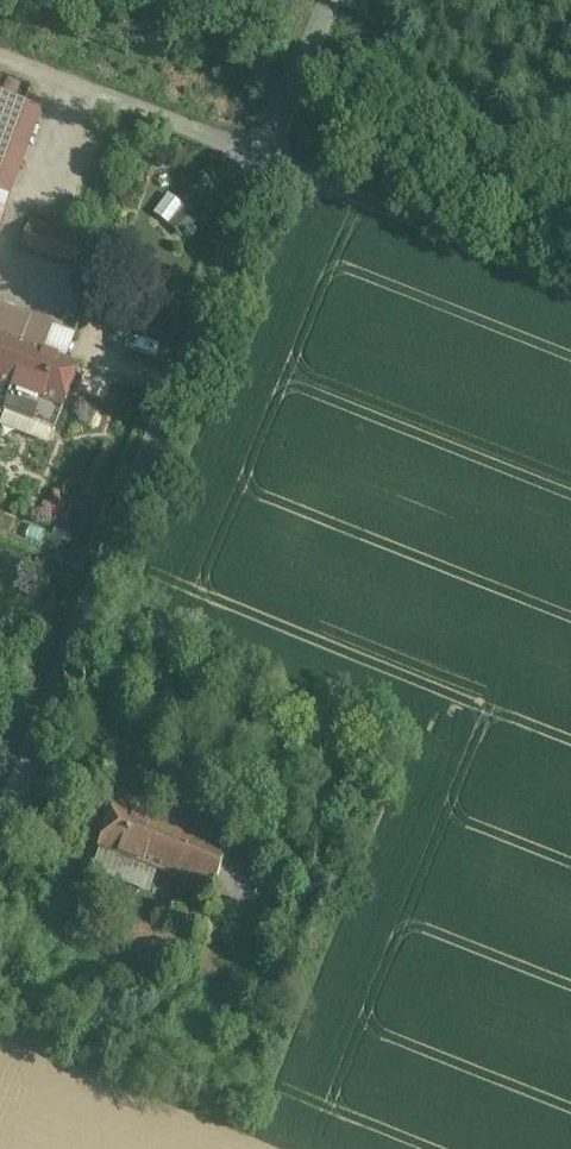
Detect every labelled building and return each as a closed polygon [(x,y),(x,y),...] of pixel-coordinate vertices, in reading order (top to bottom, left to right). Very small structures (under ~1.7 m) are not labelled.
[(27,104),(0,94),(0,178),(27,104)] [(169,193),(155,212),(169,223),(183,204),(169,193)] [(166,226),(180,240),(200,219),(186,206),(166,226)] [(121,256),(30,221),(21,245),(112,280),(121,256)] [(0,339),(0,386),(25,396),(41,355),(0,339)] [(77,369),(41,355),(25,396),(41,402),(33,422),(54,430),(77,369)] [(150,823),(114,809),(99,850),(135,864),(150,823)] [(192,839),(150,823),(135,864),(177,880),(192,839)] [(228,853),(192,839),(177,880),(213,894),(228,853)] [(264,867),(228,853),(213,894),(240,904),(251,903),(264,867)] [(174,937),(130,920),(117,952),(161,970),(174,937)]
